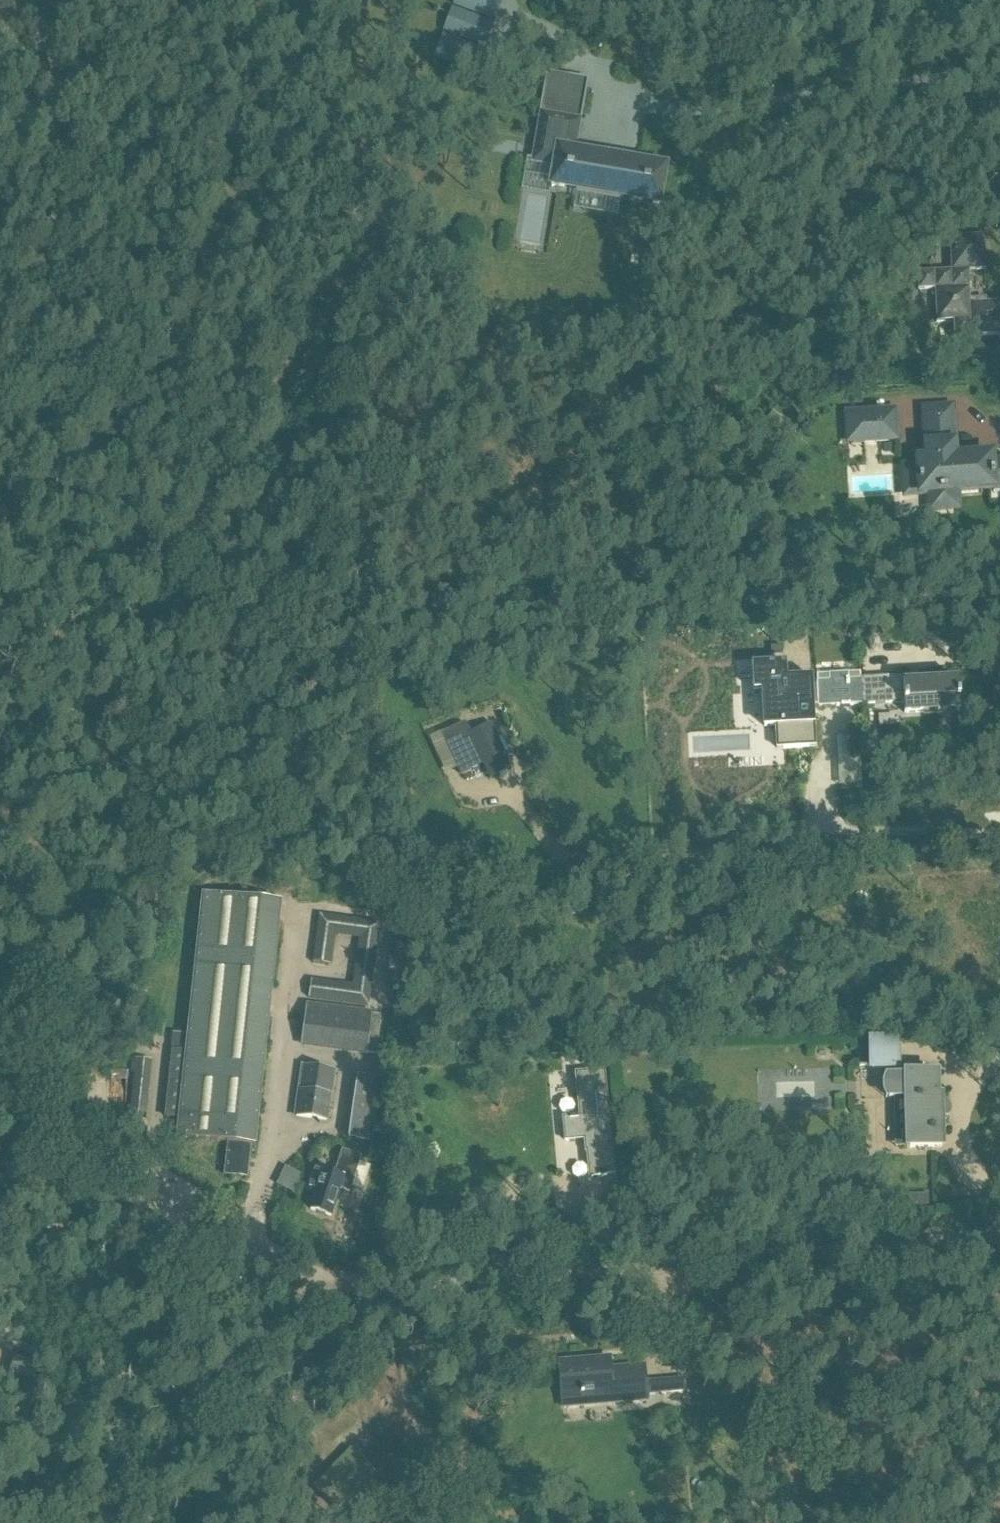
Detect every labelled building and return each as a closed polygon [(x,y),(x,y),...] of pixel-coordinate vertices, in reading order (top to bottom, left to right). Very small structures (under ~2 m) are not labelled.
[(454,5),(496,20),(503,0),(455,0),(454,5)] [(453,6),(444,31),(487,46),(496,22),(453,6)] [(444,32),(435,57),(477,72),(486,48),(444,32)] [(546,73),(540,111),(579,117),(585,79),(546,73)] [(577,124),(579,117),(540,111),(531,161),(554,165),(550,186),(657,205),(665,166),(567,148),(572,123),(577,124)] [(969,271),(986,270),(984,236),(949,237),(951,271),(917,272),(918,290),(935,290),(937,323),(953,322),(954,339),(999,337),(999,302),(971,304),(969,271)] [(925,423),(943,422),(949,421),(949,409),(925,410),(925,423)] [(855,438),(876,437),(894,436),(892,412),(854,414),(855,438)] [(945,507),(954,507),(953,489),(958,489),(958,493),(960,493),(960,491),(979,491),(979,492),(981,492),(981,487),(999,486),(999,462),(989,463),(989,456),(975,457),(975,455),(973,455),(973,457),(963,458),(963,456),(960,456),(961,458),(952,458),(951,444),(927,445),(927,460),(918,460),(918,465),(917,465),(917,468),(918,468),(919,489),(918,489),(918,492),(921,492),(921,491),(929,490),(930,508),(945,507)] [(786,679),(785,663),(761,664),(764,727),(775,726),(776,749),(815,747),(812,677),(786,679)] [(859,679),(861,705),(904,703),(904,714),(960,711),(958,681),(909,684),(908,676),(859,679)] [(831,707),(861,705),(859,679),(829,681),(831,707)] [(441,733),(460,775),(483,765),(489,779),(512,768),(491,723),(470,733),(465,722),(441,733)] [(878,732),(862,733),(863,746),(879,745),(878,732)] [(177,1138),(229,1143),(225,1176),(248,1178),(251,1146),(255,1146),(281,903),(203,895),(186,1053),(174,1052),(167,1118),(179,1119),(177,1138)] [(353,986),(311,981),(309,999),(369,1008),(381,924),(320,916),(313,964),(332,966),(336,936),(359,940),(353,986)] [(382,1016),(307,1006),(302,1045),(377,1055),(382,1016)] [(904,1099),(905,1150),(945,1149),(944,1094),(940,1094),(940,1072),(900,1073),(900,1037),(859,1038),(859,1067),(861,1067),(868,1067),(869,1072),(887,1071),(887,1076),(885,1076),(884,1078),(882,1085),(883,1092),(884,1095),(886,1100),(904,1099)] [(135,1059),(129,1120),(146,1122),(152,1061),(135,1059)] [(303,1067),(296,1117),(326,1122),(334,1071),(303,1067)] [(589,1175),(589,1177),(591,1177),(591,1178),(593,1178),(593,1176),(598,1175),(598,1178),(607,1177),(607,1175),(616,1174),(616,1173),(615,1173),(613,1153),(612,1153),(611,1142),(613,1142),(611,1124),(610,1124),(605,1070),(575,1073),(575,1076),(576,1076),(580,1115),(579,1115),(579,1116),(578,1116),(578,1115),(569,1116),(569,1117),(562,1118),(563,1122),(565,1122),(567,1139),(565,1139),(565,1141),(566,1141),(566,1142),(568,1141),(568,1140),(584,1138),(585,1153),(589,1152),(589,1155),(587,1155),(587,1157),(589,1157),(591,1175),(589,1175)] [(357,1078),(349,1138),(370,1141),(378,1080),(357,1078)] [(311,1180),(319,1182),(311,1210),(331,1216),(339,1189),(349,1192),(359,1158),(341,1152),(336,1169),(317,1163),(311,1180)] [(928,1195),(904,1196),(904,1207),(928,1206),(928,1195)] [(610,1369),(609,1359),(559,1363),(562,1407),(597,1405),(597,1397),(612,1395),(613,1403),(647,1401),(644,1366),(610,1369)] [(660,1394),(684,1392),(682,1379),(659,1381),(660,1394)] [(348,1453),(313,1488),(338,1513),(373,1478),(348,1453)]
